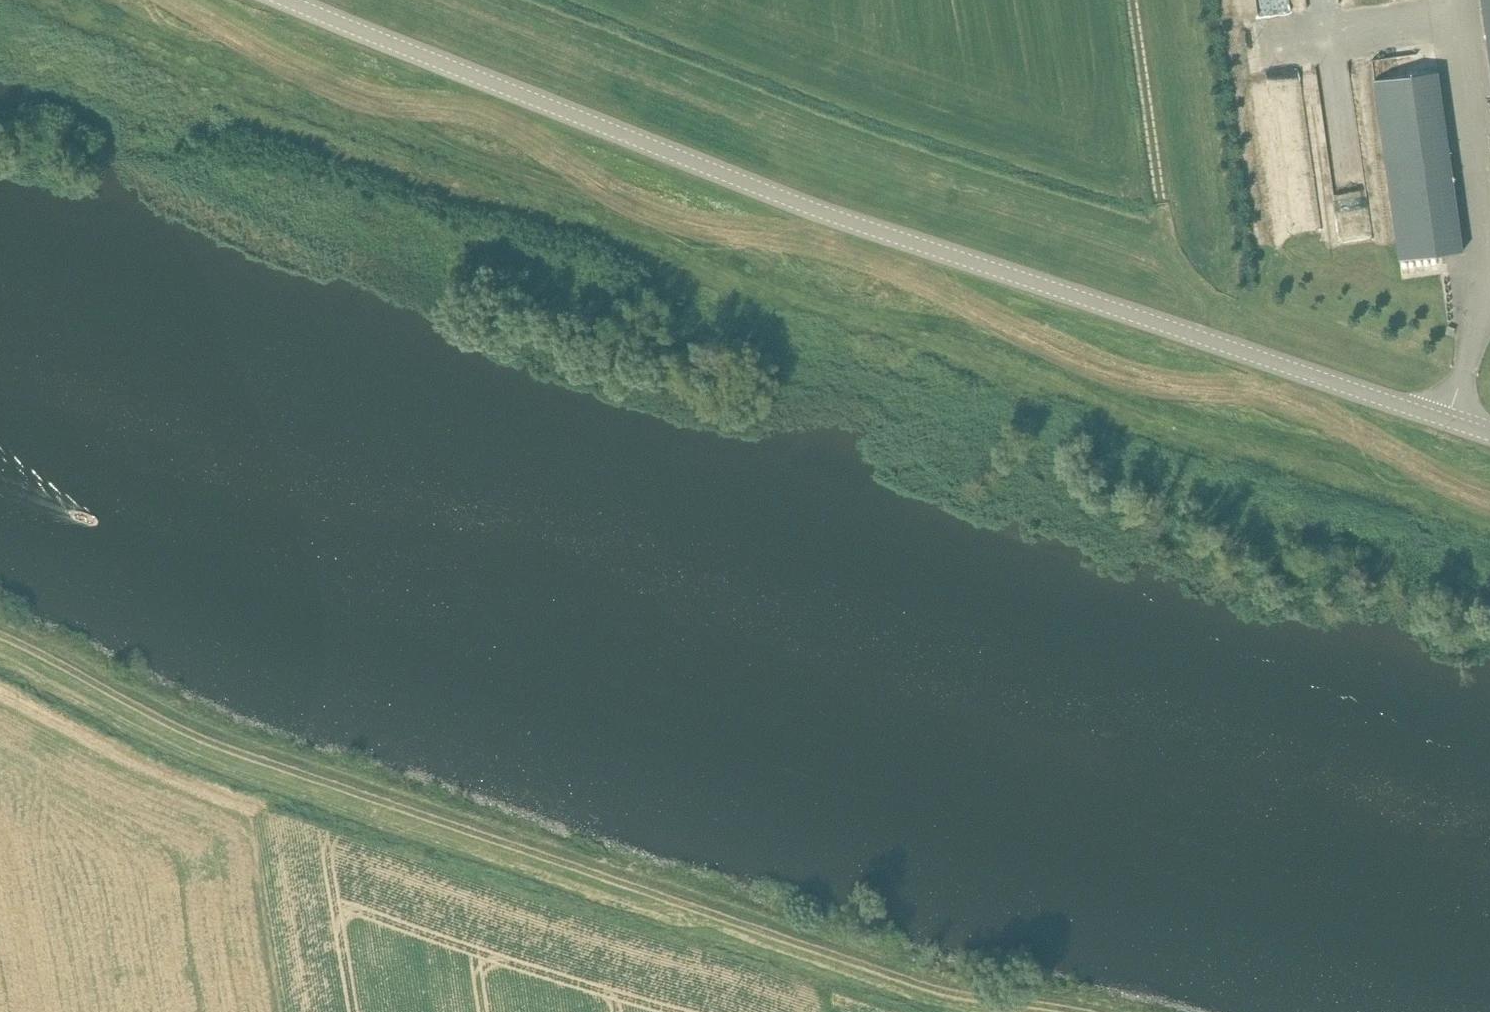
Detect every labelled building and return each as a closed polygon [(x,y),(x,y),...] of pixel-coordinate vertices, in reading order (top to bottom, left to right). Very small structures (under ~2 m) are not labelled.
[(1375,80),(1400,260),(1463,251),(1438,71),(1375,80)]
